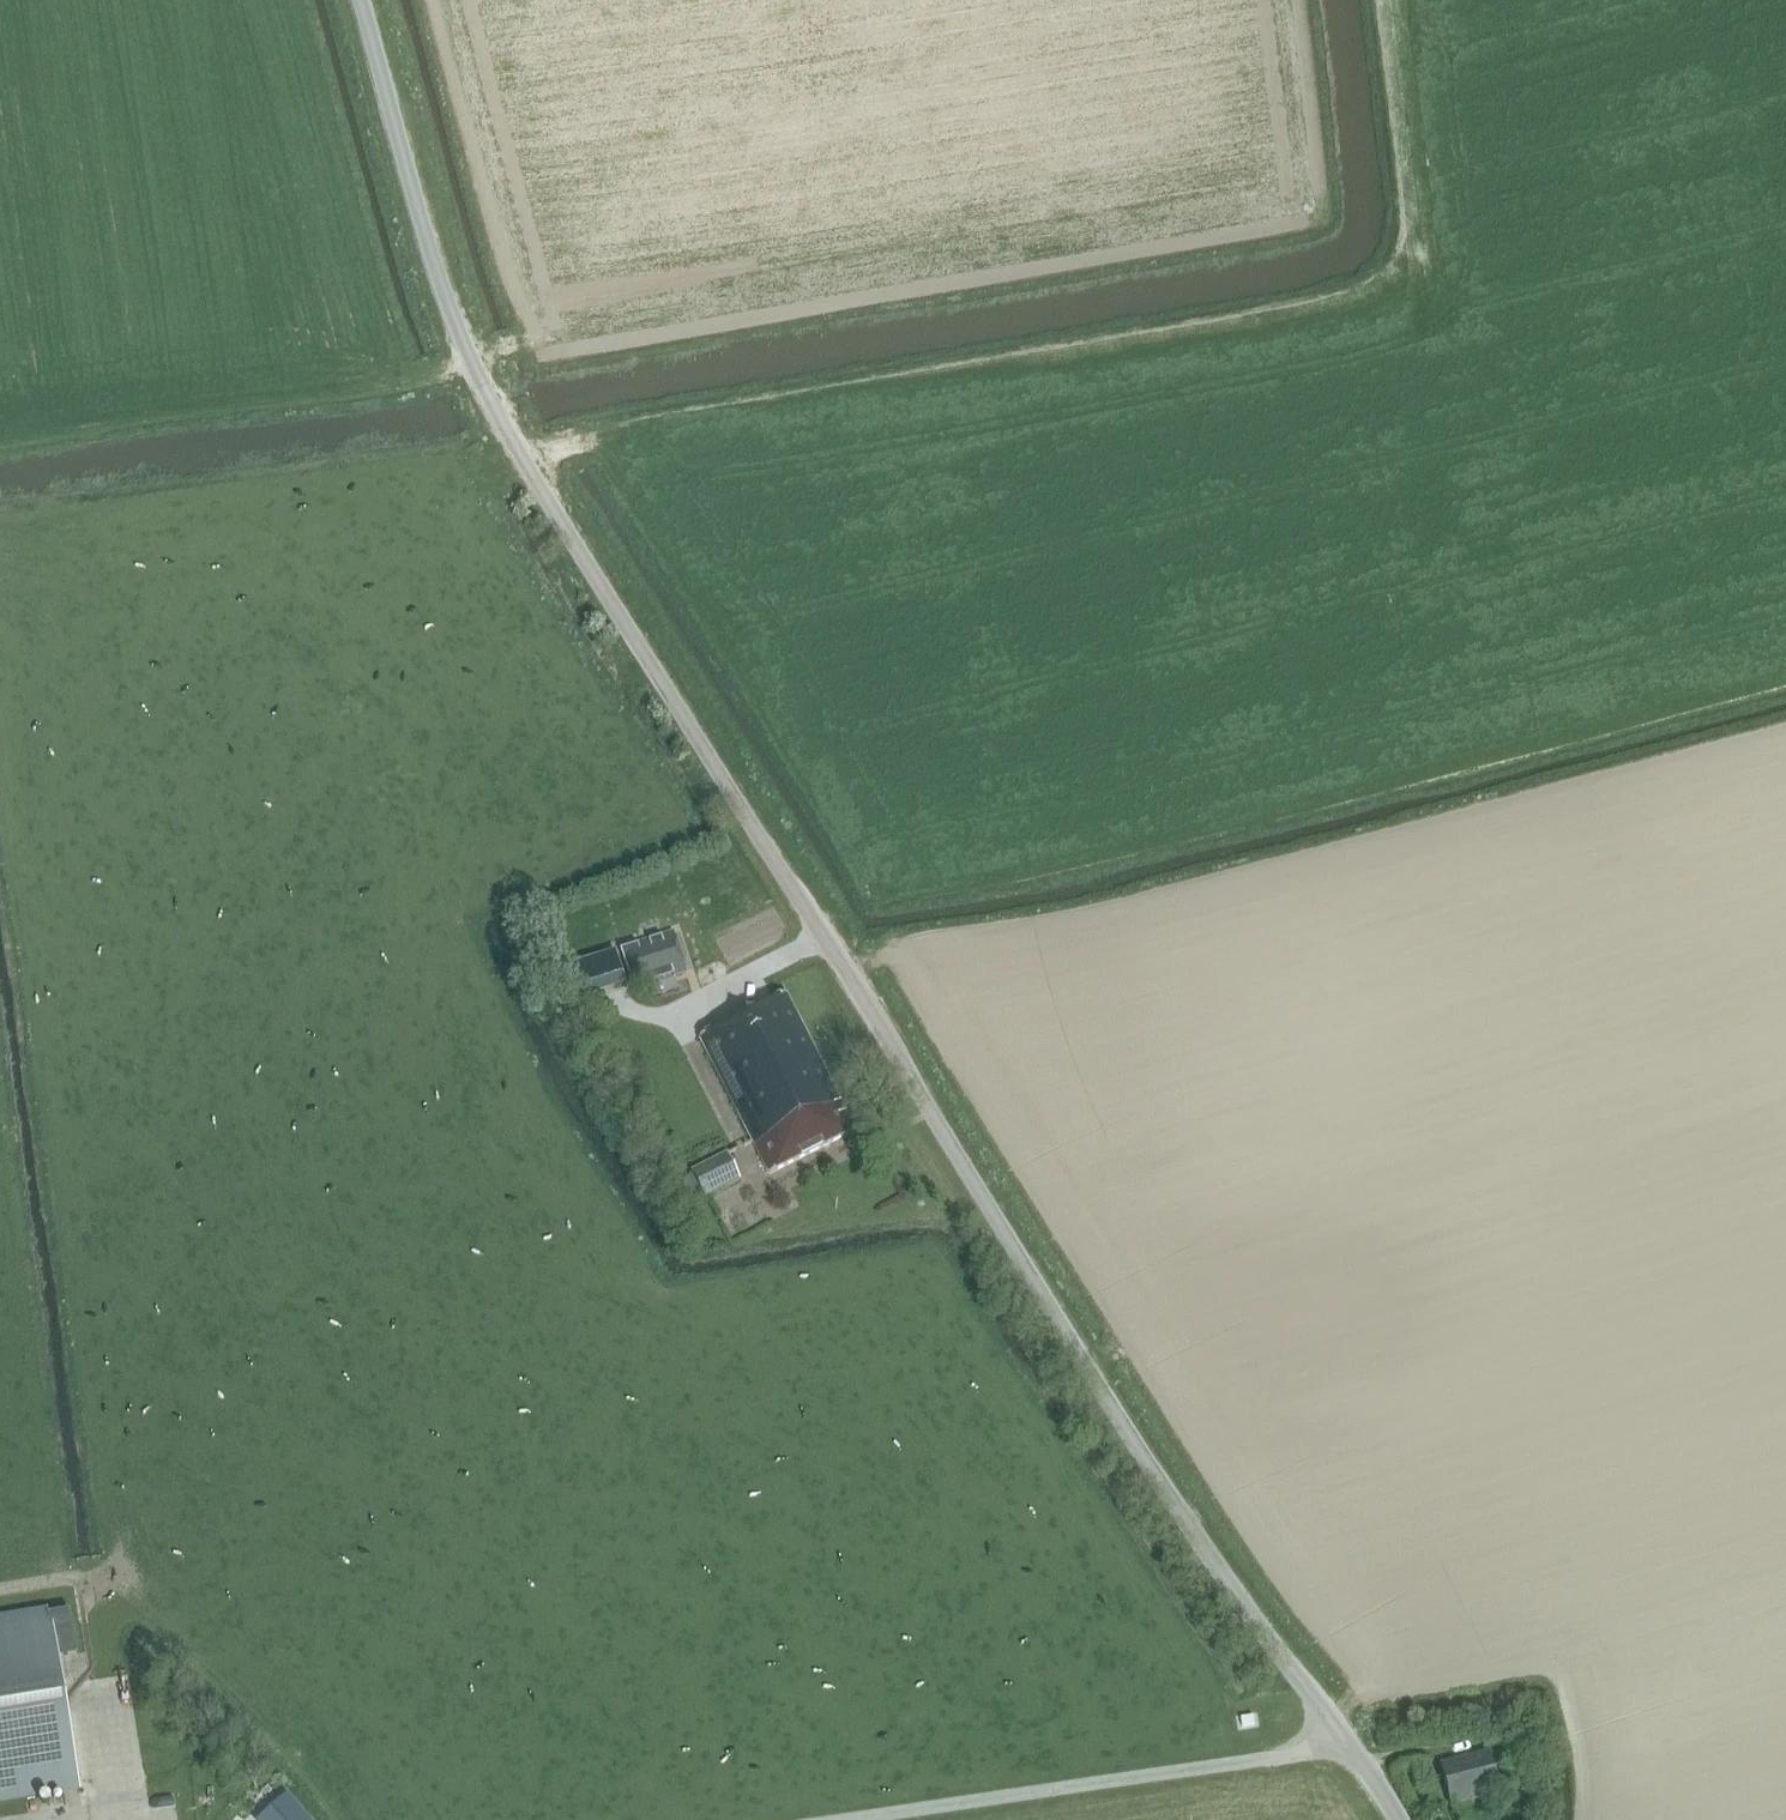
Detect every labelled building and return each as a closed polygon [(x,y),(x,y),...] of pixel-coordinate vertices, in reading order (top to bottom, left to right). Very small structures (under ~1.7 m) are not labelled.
[(672,932),(620,949),(632,988),(685,971),(672,932)] [(600,955),(609,983),(623,978),(614,951),(600,955)] [(770,1173),(856,1129),(832,1082),(786,992),(701,1035),(770,1173)] [(741,1182),(740,1179),(729,1155),(693,1171),(704,1198),(741,1182)] [(79,1787),(57,1655),(75,1652),(68,1610),(0,1621),(0,1799),(79,1787)] [(1486,1752),(1441,1764),(1444,1778),(1450,1805),(1497,1793),(1496,1789),(1510,1786),(1504,1762),(1490,1766),(1486,1752)] [(258,1819),(307,1819),(285,1795),(258,1819)]
